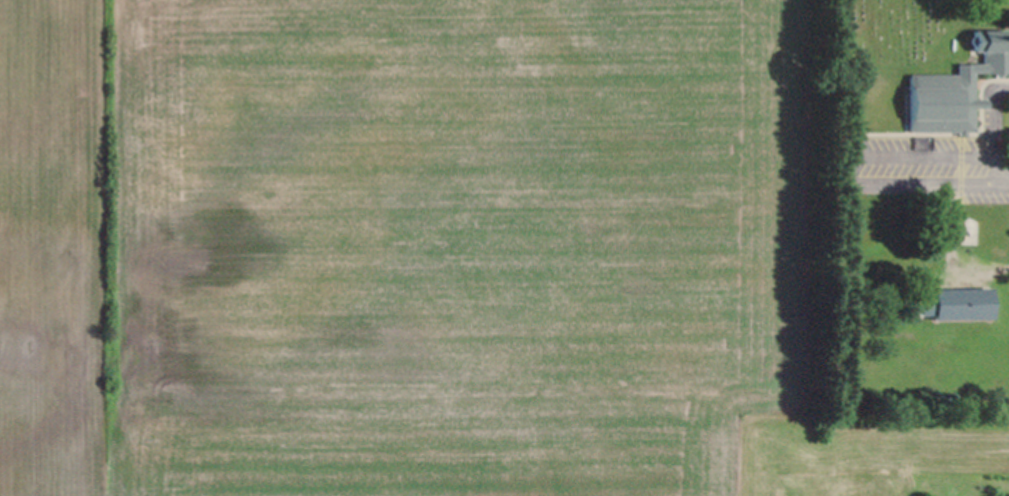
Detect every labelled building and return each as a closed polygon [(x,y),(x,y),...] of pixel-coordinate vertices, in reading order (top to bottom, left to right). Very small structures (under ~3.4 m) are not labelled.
[(980,29),(1008,29),(1008,72),(984,72),(975,72),(975,97),(988,98),(988,107),(975,106),(975,128),(968,129),(968,134),(961,134),(961,129),(912,128),(912,73),(960,73),(960,62),(984,62),(984,51),(974,51),(974,31),(980,31),(980,29)] [(994,288),(995,317),(935,318),(935,314),(922,314),(921,293),(935,293),(935,289),(994,288)]
